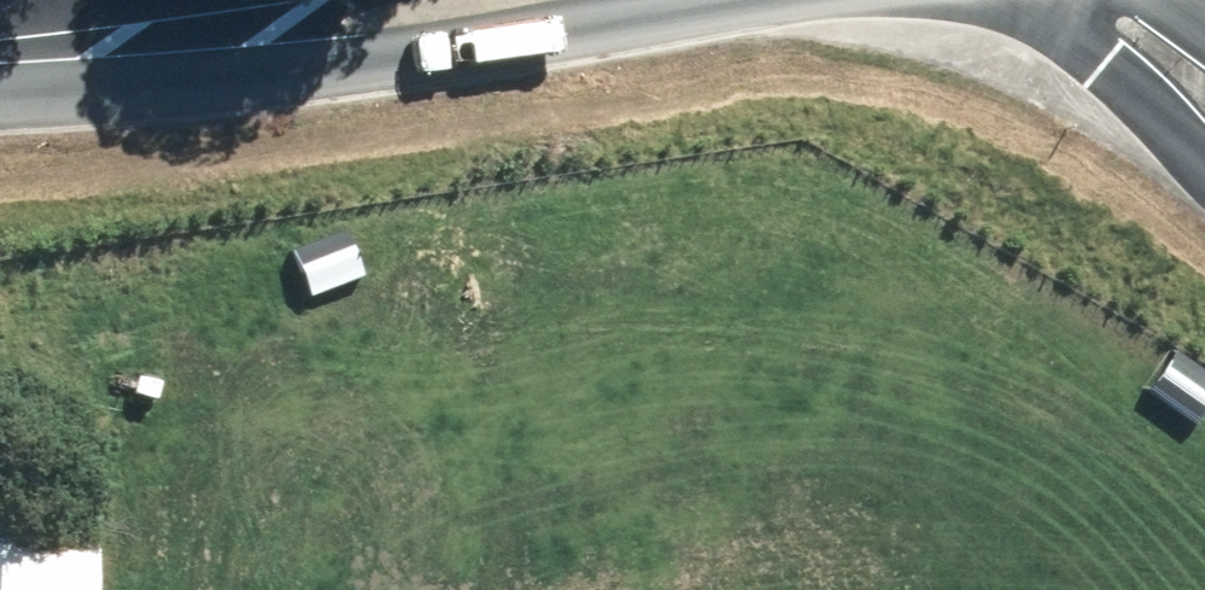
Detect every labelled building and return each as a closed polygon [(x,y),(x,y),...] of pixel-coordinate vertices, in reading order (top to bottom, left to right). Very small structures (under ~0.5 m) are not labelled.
[(72,517),(0,510),(0,589),(65,589),(72,517)]
